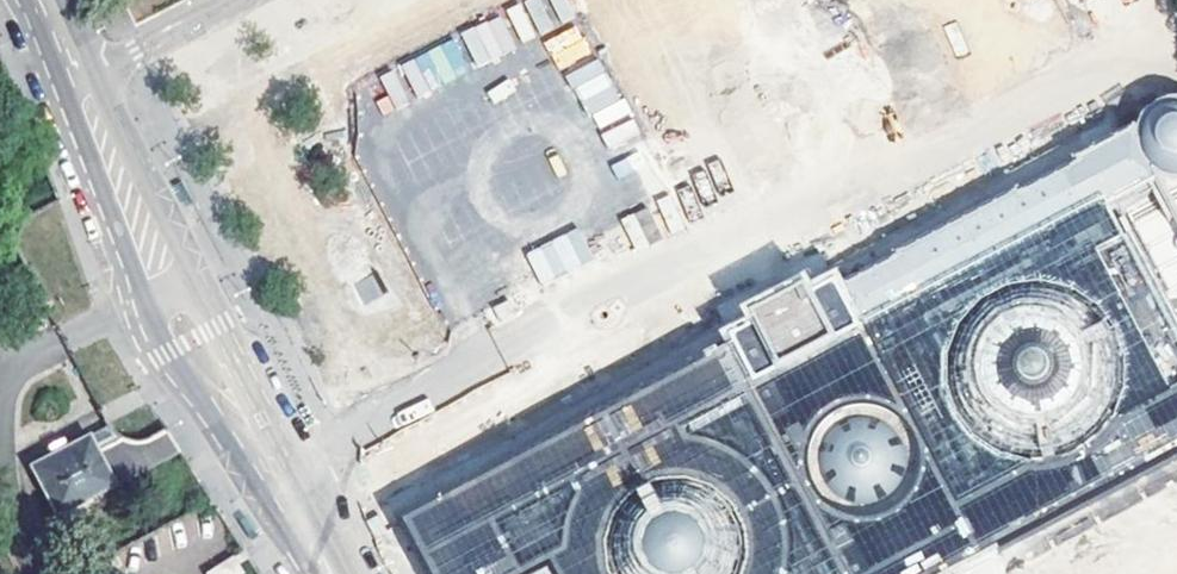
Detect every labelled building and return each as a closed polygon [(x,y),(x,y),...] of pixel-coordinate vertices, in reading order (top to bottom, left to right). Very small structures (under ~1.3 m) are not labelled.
[(501,16),(463,31),(476,63),(490,58),(488,52),(511,43),(501,16)] [(419,95),(469,68),(453,38),(403,65),(419,95)] [(602,57),(568,72),(595,130),(602,127),(611,148),(638,136),(602,57)] [(2,101),(20,92),(15,82),(0,89),(0,97),(2,101)] [(732,340),(752,380),(742,385),(753,405),(743,410),(762,444),(770,440),(825,545),(816,549),(830,573),(956,573),(975,564),(1136,477),(1176,456),(1176,322),(1110,195),(1159,170),(1175,175),(1176,175),(1176,96),(1169,97),(1155,104),(1144,115),(1139,131),(1136,124),(1077,153),(1081,160),(1023,191),(1018,184),(897,247),(901,253),(841,285),(837,277),(812,291),(753,321),(728,333),(732,340)] [(623,218),(633,245),(657,236),(647,209),(623,218)] [(541,285),(594,260),(579,228),(526,252),(541,285)] [(355,283),(364,301),(382,291),(373,274),(355,283)] [(396,514),(424,567),(428,573),(830,573),(816,549),(825,545),(770,440),(762,444),(743,410),(753,405),(742,385),(752,380),(732,340),(396,514)] [(98,449),(121,437),(117,435),(113,431),(111,426),(34,465),(87,569),(103,560),(74,504),(116,482),(98,449)] [(181,448),(168,428),(151,438),(162,459),(181,448)] [(213,573),(236,573),(246,568),(236,551),(210,569),(213,573)]
